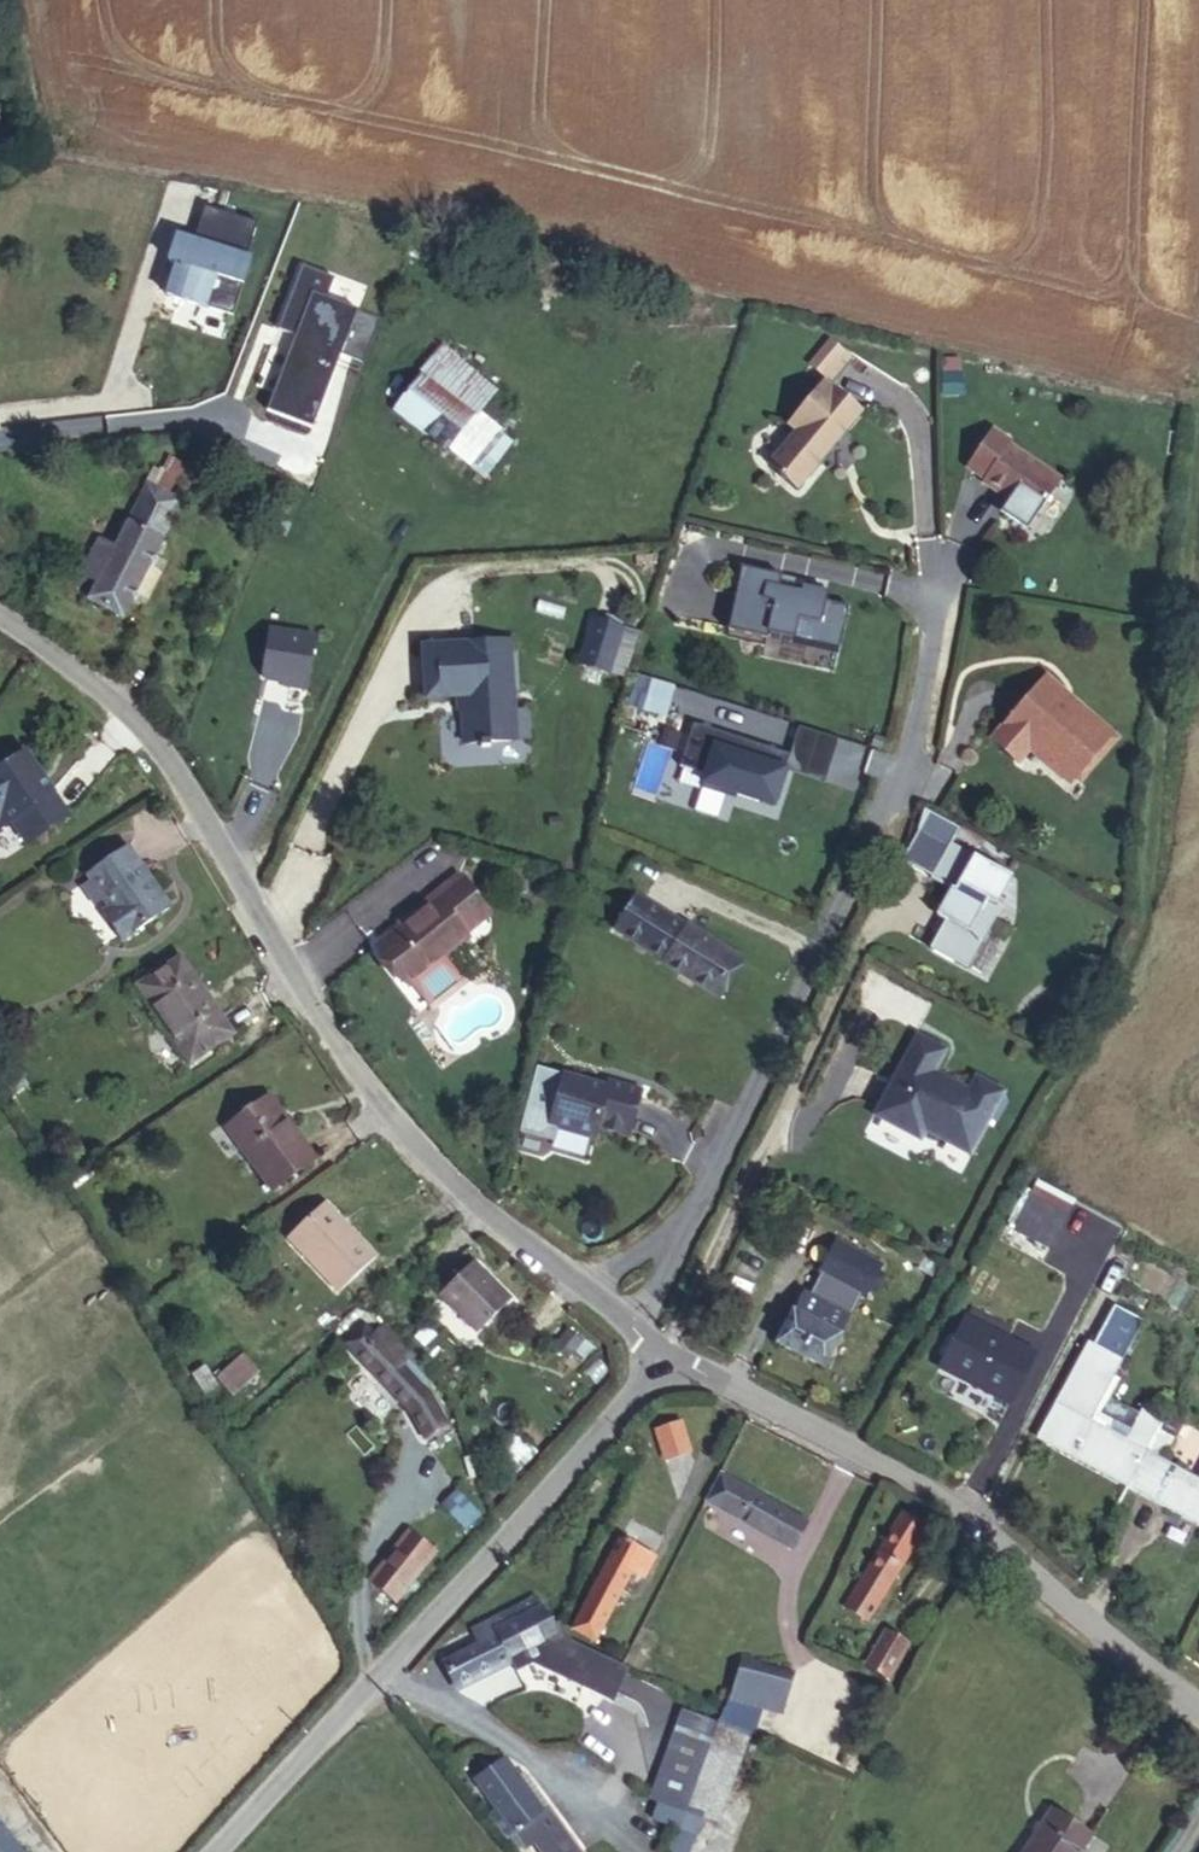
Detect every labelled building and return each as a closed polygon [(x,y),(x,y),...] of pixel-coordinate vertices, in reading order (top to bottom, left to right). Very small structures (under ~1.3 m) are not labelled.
[(178,233),(169,260),(177,262),(168,294),(235,315),(254,257),(249,255),(261,220),(206,203),(194,238),(178,233)] [(811,371),(837,382),(851,351),(824,340),(811,371)] [(439,351),(421,376),(471,414),(444,448),(481,477),(508,443),(497,435),(501,430),(476,410),(490,391),(439,351)] [(421,376),(395,410),(444,448),(471,414),(421,376)] [(860,426),(824,398),(792,440),(799,446),(773,479),(801,501),(860,426)] [(1016,459),(1018,456),(998,444),(974,482),(994,494),(992,498),(1047,531),(1070,494),(1016,459)] [(156,469),(148,484),(181,501),(197,471),(172,459),(164,473),(156,469)] [(148,484),(138,503),(172,520),(181,501),(148,484)] [(172,520),(138,503),(129,521),(162,538),(172,520)] [(87,600),(122,618),(162,538),(129,521),(115,547),(100,539),(82,573),(97,581),(87,600)] [(788,589),(749,582),(737,645),(776,652),(778,646),(803,651),(807,631),(827,635),(824,655),(849,659),(857,617),(833,612),(835,603),(810,599),(809,605),(786,600),(787,595),(788,589)] [(809,605),(810,599),(787,595),(786,600),(809,605)] [(311,692),(321,635),(271,627),(261,683),(311,692)] [(641,689),(647,669),(616,659),(619,645),(602,639),(597,652),(593,663),(597,665),(590,685),(638,700),(641,689)] [(593,663),(597,652),(577,647),(566,678),(590,685),(597,665),(593,663)] [(463,768),(514,766),(508,665),(421,668),(424,734),(461,733),(463,768)] [(1128,752),(1059,689),(1018,734),(1006,748),(1028,768),(1041,754),(1088,797),(1128,752)] [(1083,802),(1088,797),(1041,754),(1028,768),(1006,748),(1001,753),(1028,778),(1041,764),(1083,802)] [(25,752),(0,769),(0,830),(12,823),(27,845),(69,817),(25,752)] [(168,909),(127,848),(88,875),(110,908),(103,913),(121,940),(168,909)] [(1014,896),(952,861),(931,898),(952,909),(944,922),(949,925),(941,939),(946,941),(930,971),(967,992),(1003,927),(998,925),(1014,896)] [(402,927),(378,947),(408,985),(467,937),(464,934),(488,914),(458,876),(432,896),(435,900),(402,927)] [(639,894),(618,926),(624,931),(645,898),(639,894)] [(432,896),(399,923),(402,927),(435,900),(432,896)] [(645,898),(624,931),(666,959),(665,961),(715,995),(739,958),(690,924),(688,927),(645,898)] [(949,925),(944,922),(937,936),(941,939),(949,925)] [(140,986),(191,1061),(231,1034),(180,959),(140,986)] [(924,1096),(929,1087),(935,1090),(944,1074),(915,1057),(869,1139),(915,1165),(921,1156),(966,1180),(1003,1115),(974,1099),(966,1114),(941,1100),(934,1102),(924,1096)] [(552,1071),(537,1067),(535,1074),(550,1079),(552,1071)] [(550,1079),(535,1074),(520,1131),(538,1136),(557,1127),(593,1138),(596,1126),(628,1136),(641,1092),(608,1082),(607,1087),(552,1071),(550,1079)] [(935,1090),(929,1087),(924,1096),(934,1102),(941,1100),(932,1095),(935,1090)] [(269,1097),(266,1099),(283,1122),(286,1120),(269,1097)] [(283,1122),(266,1099),(227,1128),(272,1190),(315,1159),(286,1120),(283,1122)] [(1042,1191),(1037,1202),(1065,1217),(1071,1206),(1042,1191)] [(1013,1225),(1028,1197),(1023,1194),(1008,1223),(1013,1225)] [(1013,1225),(1011,1229),(1048,1249),(1065,1217),(1037,1202),(1028,1197),(1013,1225)] [(324,1202),(287,1237),(339,1292),(376,1257),(324,1202)] [(473,1264),(442,1295),(478,1330),(508,1300),(473,1264)] [(830,1270),(812,1299),(852,1323),(870,1294),(830,1270)] [(1088,1342),(1041,1430),(1132,1479),(1158,1430),(1162,1423),(1141,1411),(1139,1415),(1109,1398),(1119,1379),(1114,1376),(1143,1322),(1114,1306),(1093,1345),(1088,1342)] [(1034,1355),(965,1318),(939,1367),(1009,1403),(1034,1355)] [(783,1337),(827,1362),(836,1344),(794,1319),(783,1337)] [(432,1378),(384,1326),(372,1336),(363,1327),(347,1343),(408,1409),(425,1437),(444,1425),(426,1395),(421,1389),(432,1378)] [(582,1342),(567,1330),(553,1347),(568,1359),(582,1342)] [(811,1394),(827,1362),(783,1337),(780,1336),(765,1367),(811,1394)] [(243,1354),(216,1379),(232,1397),(259,1372),(243,1354)] [(203,1367),(185,1380),(199,1400),(217,1387),(203,1367)] [(1184,1421),(1170,1413),(1162,1428),(1176,1436),(1184,1421)] [(680,1424),(657,1431),(666,1459),(689,1452),(680,1424)] [(1036,1439),(1127,1488),(1129,1484),(1132,1479),(1041,1430),(1036,1439)] [(1198,1522),(1198,1480),(1162,1460),(1174,1438),(1158,1430),(1132,1479),(1129,1484),(1198,1522)] [(492,1456),(508,1471),(532,1447),(516,1432),(492,1456)] [(721,1475),(707,1500),(793,1549),(807,1524),(721,1475)] [(1124,1493),(1198,1534),(1198,1522),(1129,1484),(1127,1488),(1124,1493)] [(443,1507),(465,1530),(480,1516),(458,1493),(443,1507)] [(410,1531),(368,1582),(394,1602),(435,1551),(410,1531)] [(909,1550),(890,1538),(840,1615),(860,1627),(909,1550)] [(589,1560),(580,1582),(544,1663),(569,1675),(604,1594),(615,1598),(625,1575),(589,1560)] [(505,1633),(475,1649),(482,1659),(511,1645),(505,1633)] [(875,1634),(862,1656),(883,1669),(897,1647),(875,1634)] [(482,1659),(475,1649),(447,1663),(452,1677),(416,1695),(428,1721),(525,1672),(511,1645),(482,1659)] [(868,1694),(883,1669),(862,1656),(840,1690),(847,1694),(852,1685),(868,1694)] [(862,1703),(868,1694),(852,1685),(847,1694),(862,1703)] [(700,1747),(690,1765),(721,1780),(723,1780),(735,1753),(753,1759),(763,1721),(715,1707),(700,1747)] [(690,1765),(680,1792),(658,1850),(662,1851),(691,1851),(721,1780),(690,1765)] [(646,1778),(624,1837),(658,1850),(680,1792),(646,1778)] [(446,1814),(467,1841),(458,1847),(461,1851),(469,1851),(472,1850),(474,1851),(530,1851),(517,1836),(517,1837),(511,1841),(510,1840),(484,1808),(473,1795),(446,1814)] [(490,1804),(484,1808),(510,1840),(511,1841),(517,1837),(490,1804)] [(1052,1810),(1024,1851),(1081,1851),(1091,1836),(1052,1810)]
